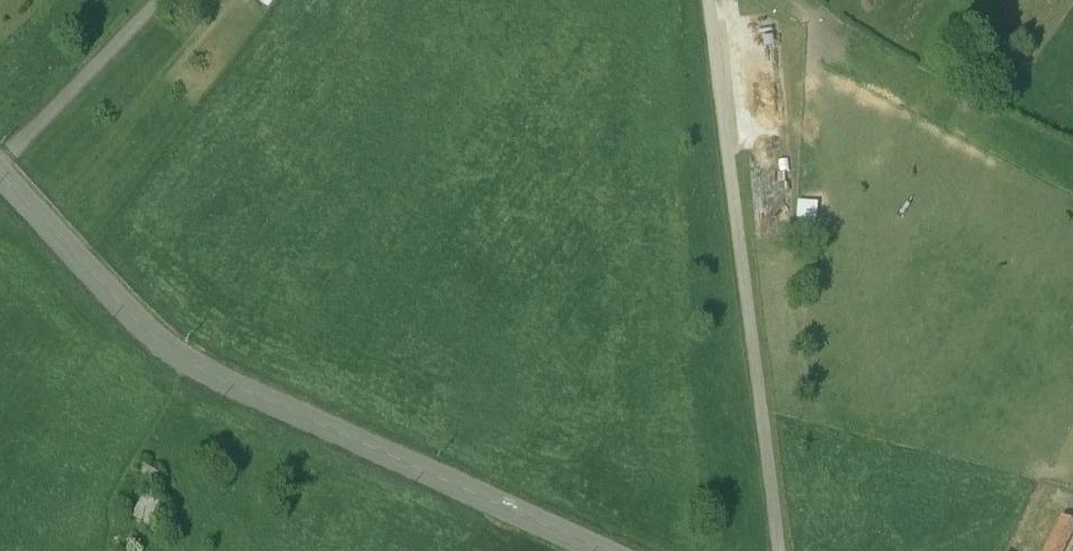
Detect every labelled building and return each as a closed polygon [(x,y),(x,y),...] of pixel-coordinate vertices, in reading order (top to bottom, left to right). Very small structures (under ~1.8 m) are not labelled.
[(157,481),(137,513),(156,524),(175,493),(157,481)] [(1045,550),(1063,550),(1072,532),(1072,522),(1063,517),(1045,550)]
